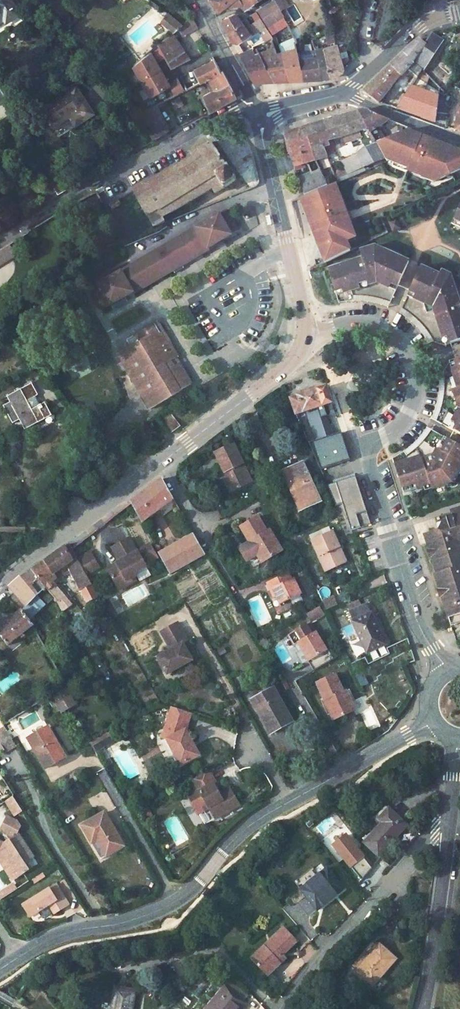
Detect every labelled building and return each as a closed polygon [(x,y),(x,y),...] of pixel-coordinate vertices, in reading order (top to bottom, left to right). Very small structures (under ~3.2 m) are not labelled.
[(7,21),(9,25),(17,20),(5,0),(0,0),(0,25),(7,21)] [(217,10),(218,12),(225,6),(233,0),(212,0),(217,10)] [(225,6),(242,4),(245,10),(257,3),(255,1),(255,0),(233,0),(225,6)] [(275,2),(258,12),(265,22),(281,13),(275,2)] [(225,17),(223,21),(229,34),(244,25),(241,20),(237,14),(233,13),(225,17)] [(178,31),(185,26),(186,25),(178,19),(174,23),(172,27),(178,31)] [(185,26),(178,31),(182,38),(196,30),(191,19),(186,25),(185,26)] [(244,25),(229,34),(234,43),(239,44),(252,37),(244,25)] [(427,41),(436,47),(441,40),(432,34),(427,41)] [(172,36),(157,47),(170,70),(186,62),(172,36)] [(311,38),(294,43),(296,50),(297,55),(311,52),(314,51),(314,50),(311,38)] [(412,46),(404,53),(413,61),(427,44),(425,43),(419,39),(412,46)] [(417,76),(436,47),(427,41),(425,43),(427,44),(413,61),(416,63),(411,70),(417,76)] [(336,44),(322,48),(332,79),(338,75),(343,71),(344,68),(343,65),(338,47),(336,44)] [(345,45),(338,47),(343,65),(349,58),(345,45)] [(322,48),(314,50),(314,51),(315,54),(316,59),(321,79),(326,79),(332,79),(322,48)] [(249,50),(240,55),(255,82),(272,81),(260,58),(257,53),(253,55),(249,50)] [(296,50),(280,54),(289,81),(296,80),(303,80),(298,61),(297,55),(296,50)] [(404,53),(390,67),(401,75),(401,76),(405,71),(413,61),(404,53)] [(276,54),(260,58),(272,81),(281,81),(289,81),(280,54),(276,54)] [(316,59),(298,61),(303,80),(312,80),(321,79),(316,59)] [(206,79),(218,72),(211,60),(193,70),(194,72),(179,80),(185,91),(206,79)] [(413,61),(405,71),(408,73),(411,70),(416,63),(413,61)] [(378,78),(364,93),(379,102),(401,75),(390,67),(378,78)] [(223,70),(220,72),(234,98),(238,96),(223,70)] [(218,72),(206,79),(214,92),(203,98),(209,111),(234,98),(220,72),(218,72)] [(73,91),(39,113),(50,131),(66,121),(73,117),(79,126),(90,119),(73,91)] [(397,108),(405,97),(404,97),(400,95),(399,94),(391,106),(397,108)] [(154,108),(137,117),(152,142),(167,131),(154,108)] [(361,111),(358,112),(367,128),(391,121),(370,112),(361,111)] [(351,114),(323,123),(331,139),(344,168),(347,174),(336,179),(336,182),(358,174),(353,162),(351,163),(348,158),(350,157),(346,148),(357,144),(361,152),(364,150),(362,146),(372,141),(369,135),(365,129),(367,128),(358,112),(351,114)] [(66,121),(72,131),(79,126),(73,117),(66,121)] [(317,124),(312,126),(321,148),(327,146),(325,141),(331,139),(323,123),(317,124)] [(306,128),(302,129),(315,160),(325,157),(321,148),(312,126),(306,128)] [(291,132),(283,134),(295,166),(305,163),(308,166),(310,173),(299,178),(305,195),(313,191),(326,186),(315,160),(302,129),(291,132)] [(376,143),(384,163),(437,182),(459,171),(459,150),(406,130),(376,143)] [(361,152),(354,155),(363,172),(384,163),(376,143),(375,144),(370,135),(369,135),(372,141),(362,146),(364,150),(361,152)] [(143,182),(132,188),(152,226),(164,221),(162,216),(212,188),(214,192),(222,189),(237,181),(228,168),(230,166),(220,152),(218,153),(209,141),(198,149),(197,147),(190,152),(192,157),(145,186),(143,182)] [(344,168),(333,173),(336,179),(347,174),(344,168)] [(54,175),(45,181),(54,197),(64,192),(54,175)] [(357,236),(335,182),(326,186),(313,191),(305,195),(301,197),(314,236),(324,263),(349,251),(345,241),(357,236)] [(103,312),(238,231),(226,211),(102,285),(99,281),(89,287),(103,312)] [(394,217),(387,221),(392,230),(398,226),(394,217)] [(360,249),(363,258),(329,269),(340,301),(350,299),(361,299),(373,301),(380,302),(388,306),(410,261),(383,247),(381,242),(360,249)] [(445,345),(459,341),(459,296),(454,277),(448,274),(446,278),(422,267),(400,312),(408,318),(415,324),(421,331),(426,338),(429,344),(435,342),(445,345)] [(168,348),(172,346),(160,324),(156,327),(168,348)] [(120,357),(151,413),(182,395),(182,394),(196,386),(184,366),(170,375),(167,369),(181,361),(172,346),(168,348),(156,327),(128,342),(133,350),(120,357)] [(451,360),(443,371),(438,372),(439,383),(439,393),(437,402),(435,410),(432,418),(459,434),(459,357),(451,360)] [(170,375),(184,366),(181,361),(167,369),(170,375)] [(313,421),(310,422),(306,411),(332,402),(328,387),(320,390),(319,388),(296,395),(297,397),(289,399),(300,426),(318,462),(348,453),(341,432),(319,438),(313,421)] [(171,413),(160,419),(169,435),(180,428),(171,413)] [(55,419),(30,432),(33,438),(26,442),(36,460),(43,457),(49,467),(77,453),(69,439),(57,445),(53,438),(63,433),(55,419)] [(430,484),(431,488),(453,482),(459,468),(459,445),(427,426),(419,437),(411,445),(402,452),(410,471),(398,476),(403,492),(430,484)] [(236,447),(217,455),(227,475),(236,494),(254,485),(236,447)] [(391,457),(398,476),(410,471),(402,452),(391,457)] [(303,462),(284,470),(301,512),(320,504),(303,462)] [(284,470),(279,472),(297,513),(301,512),(284,470)] [(227,475),(222,477),(230,496),(236,494),(227,475)] [(339,482),(350,516),(356,514),(359,526),(370,523),(355,476),(339,482)] [(162,479),(130,503),(141,523),(174,500),(162,479)] [(338,486),(332,488),(335,499),(341,497),(338,486)] [(451,511),(452,514),(446,516),(447,519),(436,522),(438,528),(424,533),(436,571),(433,572),(449,623),(459,620),(459,508),(451,511)] [(258,518),(240,529),(251,547),(248,549),(256,564),(262,560),(264,563),(282,552),(269,531),(266,533),(258,518)] [(327,528),(309,537),(311,541),(329,533),(327,528)] [(329,533),(311,541),(318,558),(323,556),(329,571),(347,563),(333,531),(329,533)] [(194,534),(158,554),(170,575),(206,554),(194,534)] [(127,537),(111,546),(119,559),(115,561),(117,565),(108,570),(119,591),(126,587),(125,582),(136,576),(135,573),(144,567),(127,537)] [(68,544),(64,547),(73,561),(66,567),(88,603),(99,597),(85,574),(76,559),(68,544)] [(64,547),(32,571),(46,588),(54,582),(58,579),(55,576),(66,567),(73,561),(64,547)] [(87,552),(76,559),(85,574),(96,568),(87,552)] [(323,556),(318,558),(325,573),(329,571),(323,556)] [(19,580),(9,588),(25,606),(46,588),(32,571),(31,569),(23,575),(19,580)] [(288,575),(270,583),(277,598),(280,605),(301,596),(293,580),(291,581),(288,575)] [(54,582),(46,588),(53,596),(60,590),(54,582)] [(270,583),(267,584),(274,599),(277,598),(270,583)] [(25,606),(9,588),(1,594),(20,611),(31,624),(58,603),(53,596),(46,588),(25,606)] [(60,590),(53,596),(58,603),(66,598),(60,590)] [(66,598),(58,603),(65,615),(77,609),(70,597),(66,598)] [(333,598),(321,603),(326,612),(337,607),(333,598)] [(356,598),(342,604),(348,615),(361,608),(356,598)] [(361,608),(348,615),(353,624),(352,625),(367,656),(385,647),(371,617),(370,616),(365,606),(361,608)] [(309,615),(313,623),(326,616),(321,609),(309,615)] [(0,628),(0,635),(8,645),(20,636),(22,639),(26,636),(24,633),(33,627),(31,624),(20,611),(0,628)] [(69,624),(63,627),(70,641),(74,639),(75,642),(78,640),(69,624)] [(171,651),(158,659),(167,675),(192,661),(191,659),(184,648),(189,645),(177,624),(161,633),(171,651)] [(311,624),(290,637),(296,647),(298,645),(303,653),(308,663),(326,652),(311,624)] [(189,645),(184,648),(191,659),(196,657),(189,645)] [(8,667),(2,657),(0,658),(0,673),(8,667)] [(335,676),(316,684),(326,705),(324,707),(331,722),(354,711),(347,695),(350,694),(349,691),(343,693),(335,676)] [(274,688),(251,701),(270,734),(293,722),(274,688)] [(63,691),(52,698),(61,713),(63,715),(73,709),(63,691)] [(52,698),(48,700),(57,716),(61,713),(52,698)] [(192,713),(173,707),(165,729),(170,731),(167,739),(180,765),(199,756),(186,730),(192,713)] [(2,725),(11,739),(18,735),(9,721),(2,725)] [(49,729),(29,740),(46,769),(65,757),(49,729)] [(99,738),(98,739),(104,749),(115,743),(108,731),(98,737),(99,738)] [(98,739),(89,743),(95,754),(104,749),(98,739)] [(209,771),(192,781),(197,790),(188,795),(198,814),(209,808),(213,814),(218,811),(221,816),(240,805),(230,788),(216,797),(210,787),(216,784),(209,771)] [(17,816),(23,812),(13,797),(7,801),(17,816)] [(104,812),(81,825),(92,843),(96,840),(106,856),(124,844),(104,812)] [(393,827),(375,843),(389,858),(417,832),(400,814),(390,823),(393,827)] [(12,837),(16,833),(21,829),(16,822),(6,817),(0,827),(0,830),(12,837)] [(4,864),(8,869),(11,873),(24,873),(29,870),(24,863),(32,857),(16,833),(12,837),(4,845),(0,843),(0,861),(4,864)] [(11,882),(24,873),(11,873),(8,869),(4,864),(0,861),(0,865),(11,882)] [(327,867),(303,889),(322,911),(346,889),(327,867)] [(40,912),(49,906),(55,915),(69,906),(56,885),(23,905),(30,917),(40,912)] [(0,895),(0,900),(1,902),(12,894),(9,889),(0,895)] [(45,920),(55,915),(49,906),(40,912),(45,920)] [(282,930),(248,960),(264,979),(277,967),(273,963),(279,958),(294,945),(282,930)] [(371,953),(356,970),(372,986),(397,959),(380,943),(371,953)] [(367,949),(351,966),(356,970),(371,953),(367,949)] [(279,958),(273,963),(277,967),(283,962),(279,958)] [(234,980),(204,1008),(243,1008),(241,1007),(251,998),(234,980)] [(109,1008),(130,1008),(134,995),(114,990),(109,1008)] [(318,990),(314,1001),(325,1006),(330,995),(318,990)]
